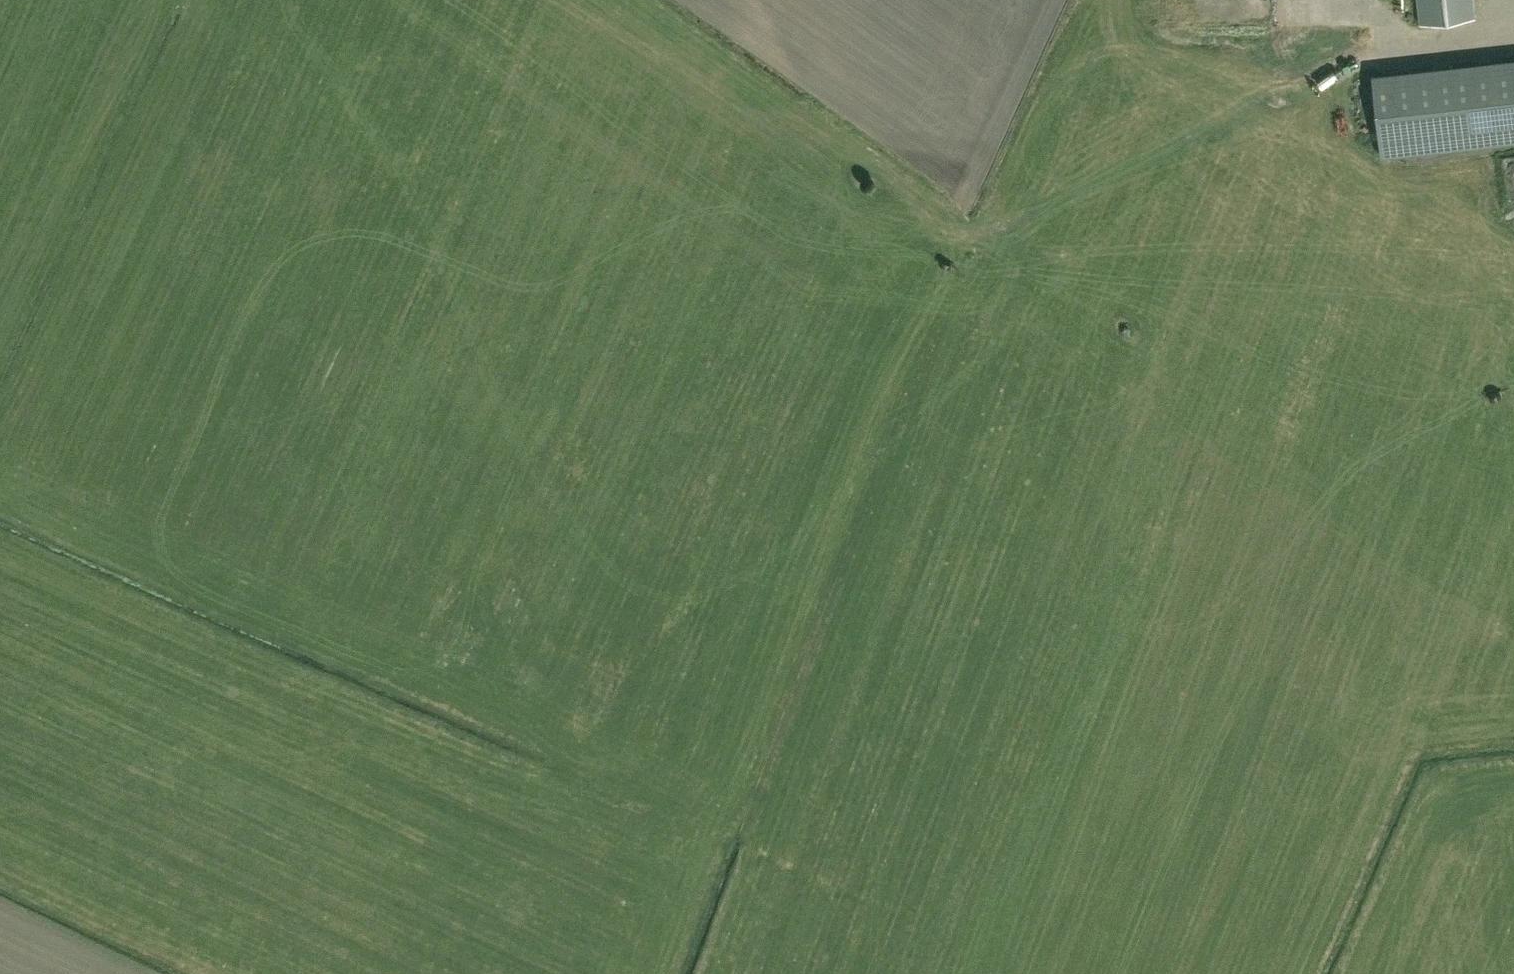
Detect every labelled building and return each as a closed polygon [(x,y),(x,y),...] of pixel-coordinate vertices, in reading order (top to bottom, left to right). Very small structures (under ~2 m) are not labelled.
[(1421,24),(1477,17),(1475,0),(1418,0),(1421,24)] [(1371,72),(1380,155),(1508,141),(1513,140),(1513,56),(1371,72)]
